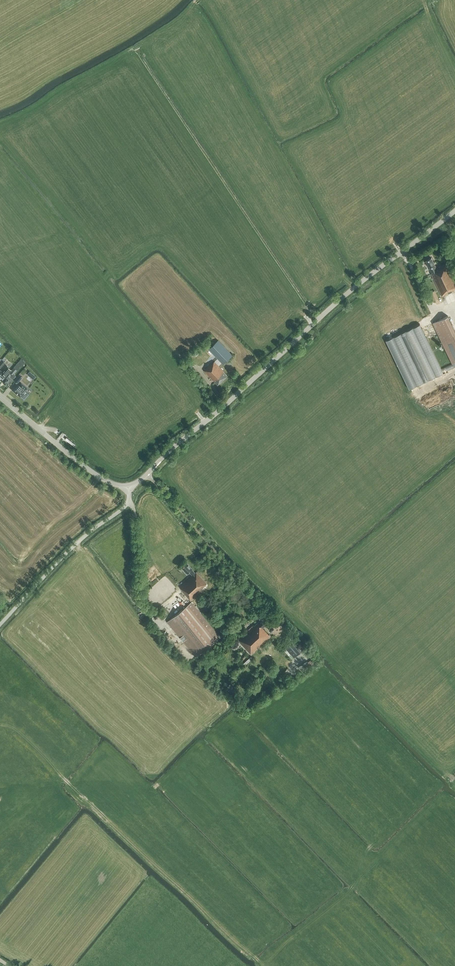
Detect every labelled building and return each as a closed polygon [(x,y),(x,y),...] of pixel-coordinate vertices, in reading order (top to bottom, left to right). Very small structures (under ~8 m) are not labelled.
[(431,257),(426,260),(432,273),(431,273),(442,296),(454,290),(454,289),(454,281),(447,263),(437,268),(431,257)] [(454,361),(454,331),(448,316),(433,322),(452,363),(454,361)] [(409,389),(443,373),(420,324),(386,340),(409,389)] [(209,349),(223,363),(232,355),(218,340),(209,349)] [(224,371),(214,361),(211,364),(206,368),(205,368),(204,369),(205,369),(204,370),(217,385),(227,375),(224,372),(224,371)] [(11,370),(7,368),(3,373),(0,370),(0,380),(2,381),(7,375),(6,375),(11,370)] [(36,376),(30,371),(27,374),(33,379),(36,376)] [(7,386),(13,379),(9,376),(10,375),(10,374),(3,382),(7,386)] [(17,383),(22,377),(19,374),(14,380),(17,383)] [(27,388),(21,383),(18,386),(16,384),(12,390),(20,397),(23,393),(27,388)] [(75,444),(66,437),(65,439),(74,446),(76,444),(75,444)] [(195,573),(192,569),(192,568),(186,562),(181,567),(187,573),(189,571),(192,575),(180,587),(183,590),(182,591),(191,600),(202,590),(200,589),(207,583),(196,572),(195,573)] [(196,657),(221,636),(192,602),(167,622),(196,657)] [(265,617),(259,610),(255,614),(261,620),(254,626),(251,622),(246,626),(249,629),(237,640),(251,655),(271,636),(263,628),(272,619),(267,614),(265,617)] [(294,657),(304,648),(291,633),(281,642),(294,657)] [(232,658),(236,655),(230,648),(227,651),(232,658)]
